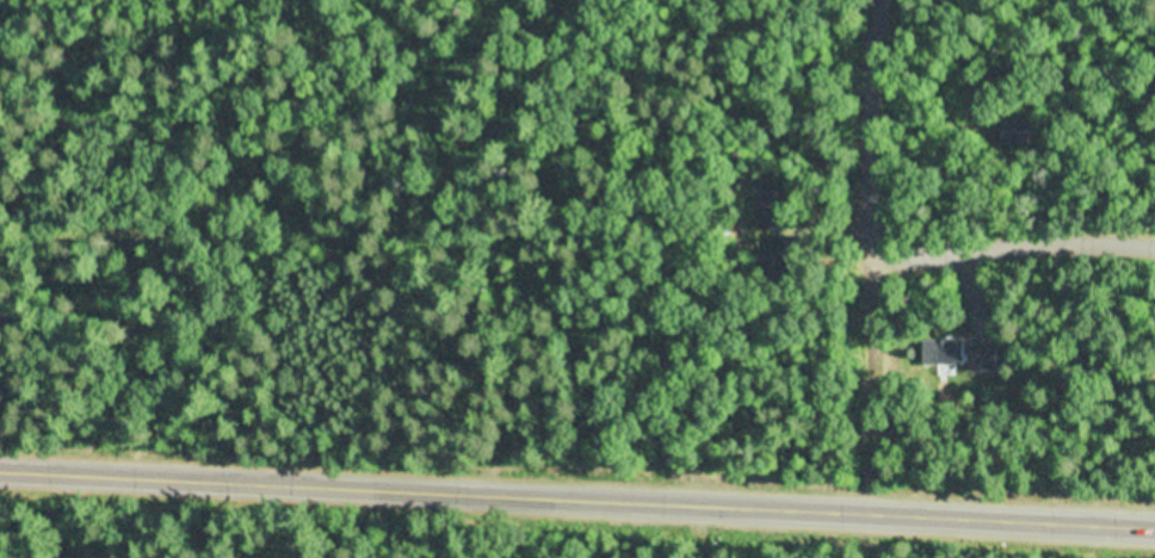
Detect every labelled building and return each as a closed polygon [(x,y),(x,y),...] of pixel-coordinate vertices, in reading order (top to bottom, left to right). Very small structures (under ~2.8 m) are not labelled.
[(1038,92),(1026,98),(1020,85),(1032,80),(1038,92)] [(1031,118),(1031,145),(1001,145),(1001,118),(1031,118)] [(784,230),(761,231),(760,200),(759,196),(783,194),(783,213),(784,230)] [(790,248),(778,265),(762,253),(774,236),(790,248)] [(941,364),(925,365),(924,340),(946,339),(956,339),(965,337),(965,339),(966,356),(966,362),(963,362),(956,362),(949,364),(941,364)] [(995,372),(972,373),(972,371),(972,359),(972,345),(980,345),(988,345),(995,345),(995,372)] [(935,427),(935,423),(934,416),(934,415),(935,415),(938,415),(941,415),(944,414),(946,414),(946,415),(947,426),(939,427),(938,427),(935,427)]
